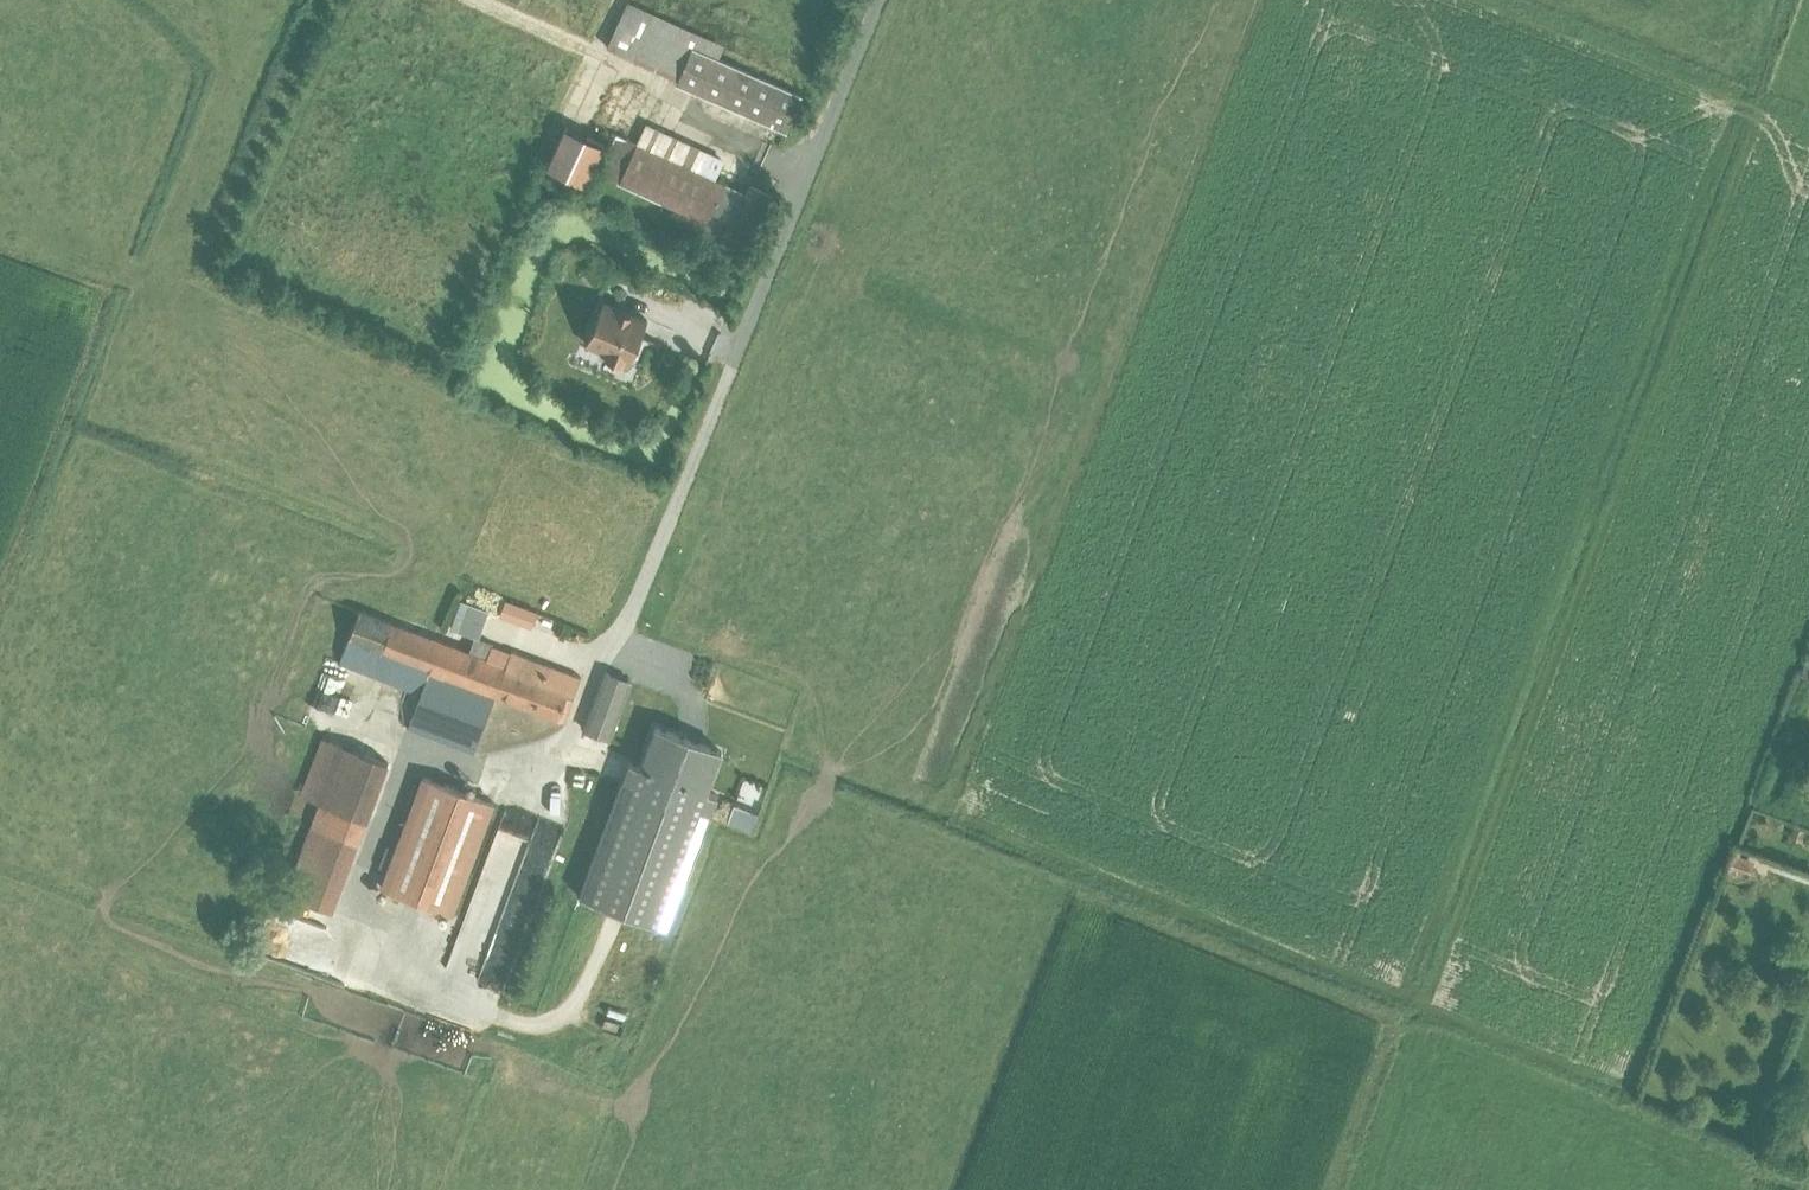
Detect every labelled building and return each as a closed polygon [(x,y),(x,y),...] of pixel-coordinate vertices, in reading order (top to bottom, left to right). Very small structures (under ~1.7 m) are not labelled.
[(787,42),(697,0),(631,0),(609,48),(793,133),(811,94),(778,79),(794,45),(787,42)] [(693,173),(702,151),(620,116),(593,176),(660,205),(654,218),(692,235),(715,182),(693,173)] [(633,379),(649,342),(598,319),(581,356),(633,379)] [(495,671),(359,621),(341,671),(422,702),(410,733),(474,757),(493,707),(553,729),(572,680),(502,654),(495,671)] [(588,730),(617,740),(638,681),(610,671),(588,730)] [(652,720),(590,893),(677,924),(739,751),(652,720)] [(309,793),(330,801),(319,828),(294,893),(338,910),(394,765),(330,739),(309,793)] [(429,773),(388,889),(461,915),(502,799),(429,773)]
